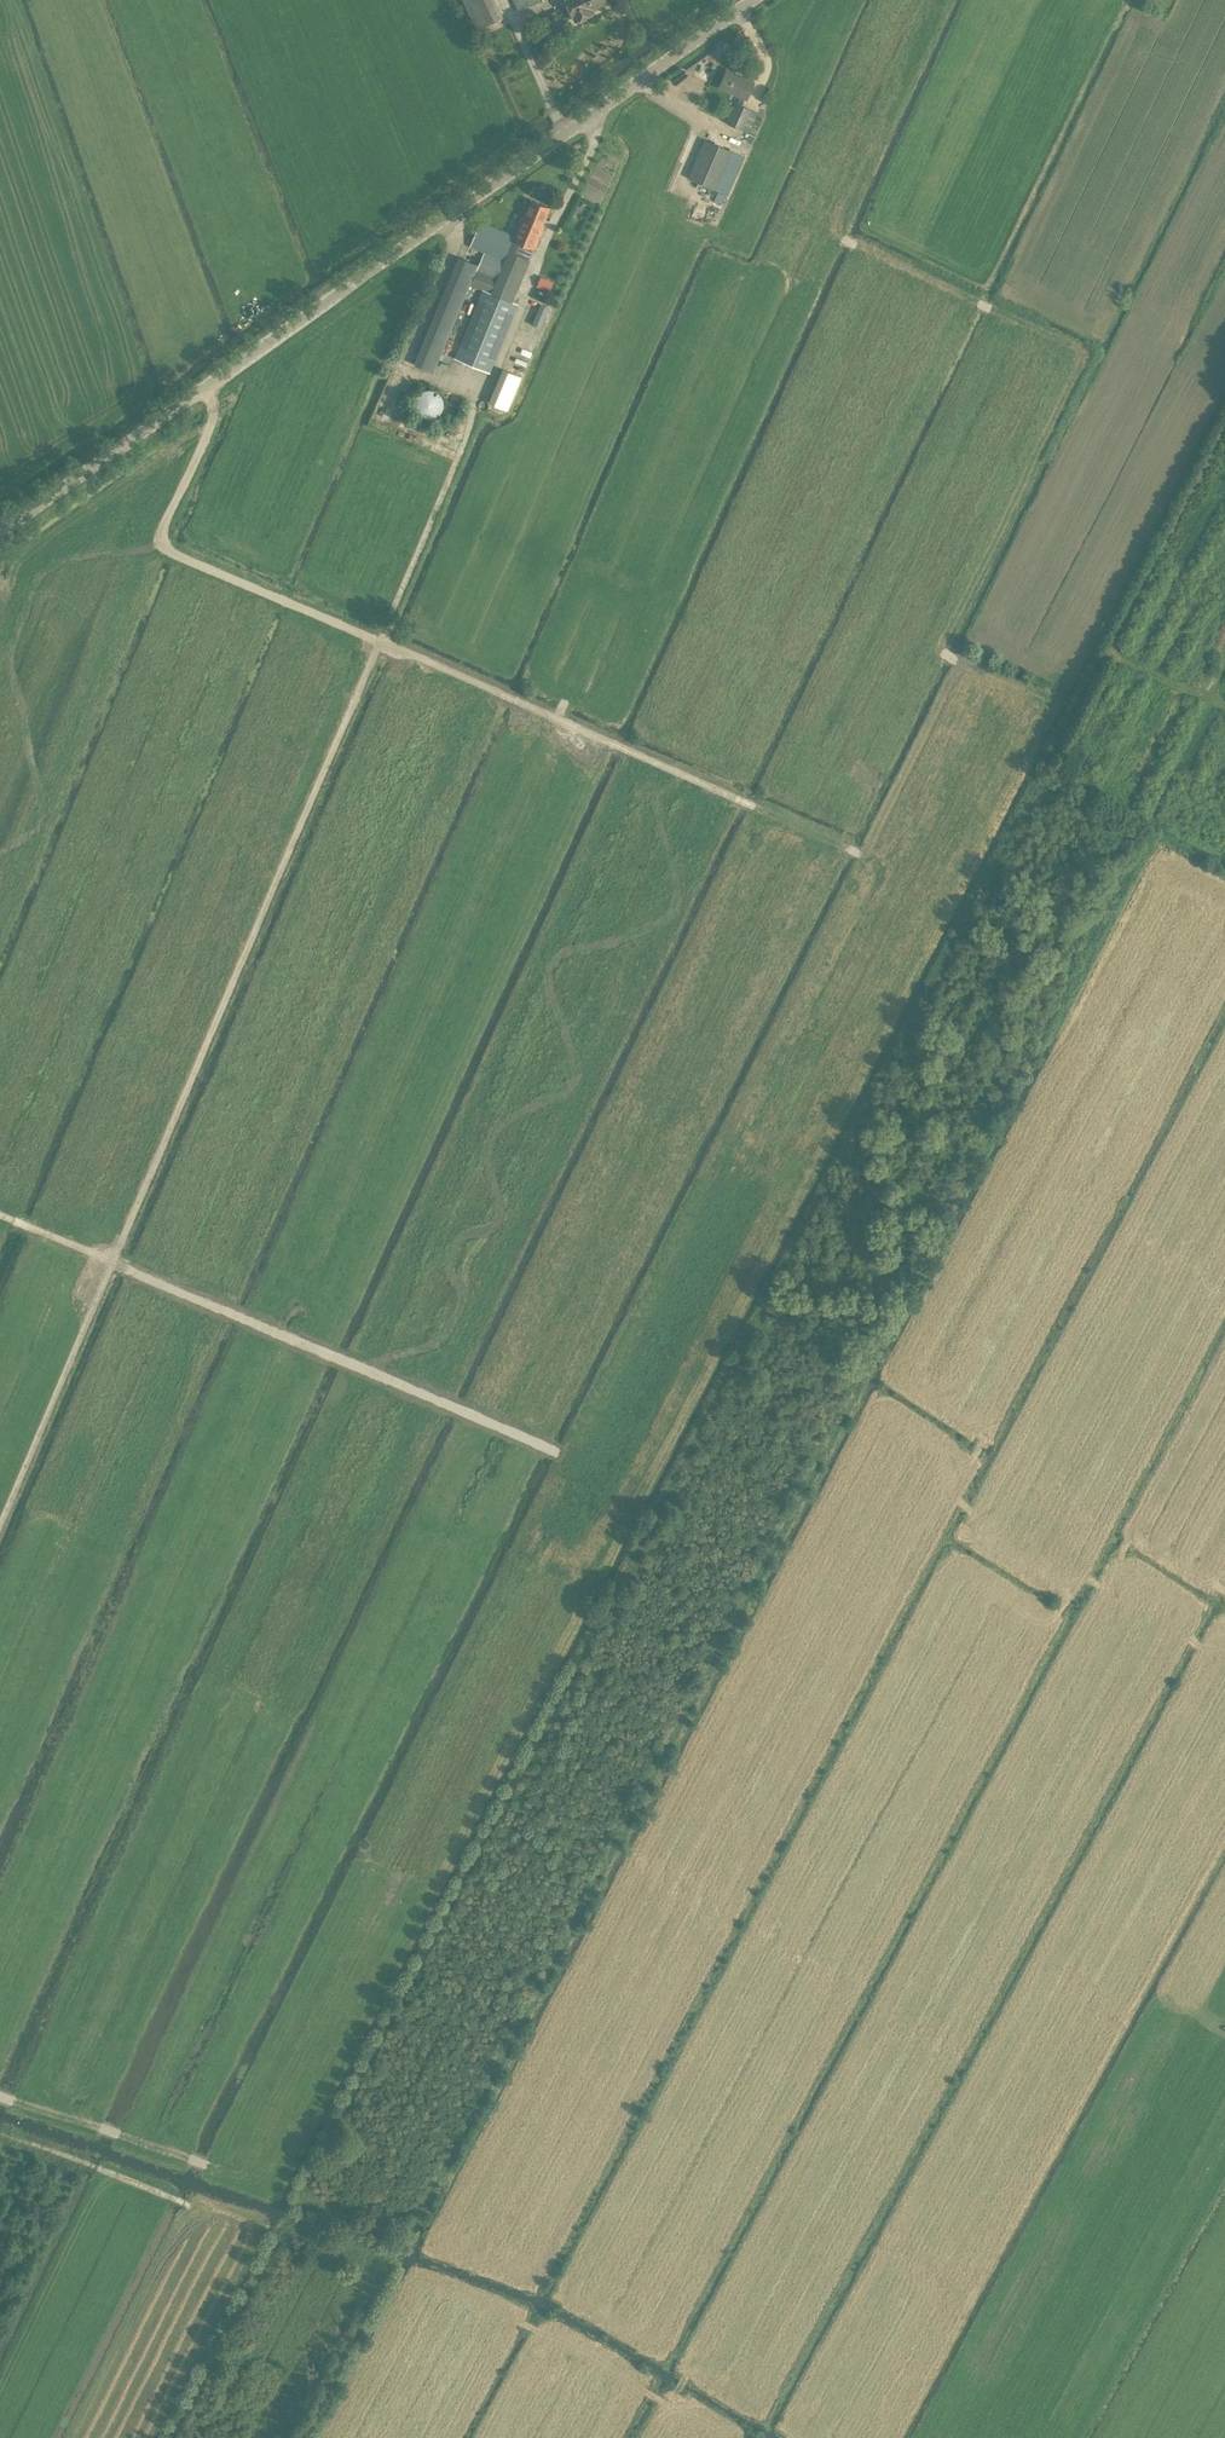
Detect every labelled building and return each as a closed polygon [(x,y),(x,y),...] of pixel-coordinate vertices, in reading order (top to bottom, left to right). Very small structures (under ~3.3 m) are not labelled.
[(518,9),(539,0),(514,0),(518,9)] [(607,3),(606,0),(566,0),(575,21),(591,14),(589,11),(607,3)] [(503,16),(498,6),(472,18),(476,28),(503,16)] [(758,113),(752,110),(742,106),(745,99),(747,100),(755,82),(727,70),(720,87),(741,97),(738,103),(736,103),(727,123),(749,133),(758,113)] [(744,157),(733,152),(705,139),(688,177),(727,194),(744,157)] [(715,201),(723,203),(726,195),(718,193),(715,201)] [(543,227),(543,226),(550,208),(531,200),(524,218),(523,219),(543,227)] [(529,260),(534,250),(535,250),(544,227),(543,226),(543,227),(523,219),(524,218),(522,218),(514,237),(512,241),(513,241),(508,252),(529,260)] [(514,237),(481,222),(471,247),(485,253),(479,266),(460,257),(415,365),(433,372),(470,285),(483,290),(455,358),(490,373),(518,305),(512,302),(529,260),(508,252),(513,241),(512,241),(514,237)] [(540,275),(538,286),(552,290),(555,278),(540,275)] [(541,328),(549,307),(541,304),(532,324),(541,328)] [(503,367),(490,401),(509,409),(523,375),(503,367)] [(422,389),(419,392),(417,394),(415,397),(414,399),(414,402),(414,405),(415,408),(416,411),(418,412),(420,414),(421,415),(424,417),(426,417),(428,417),(431,417),(434,416),(438,414),(439,413),(441,411),(442,410),(443,407),(443,406),(443,403),(443,401),(443,398),(442,396),(441,394),(439,392),(437,390),(435,389),(433,388),(429,388),(426,388),(424,389),(422,389)]
